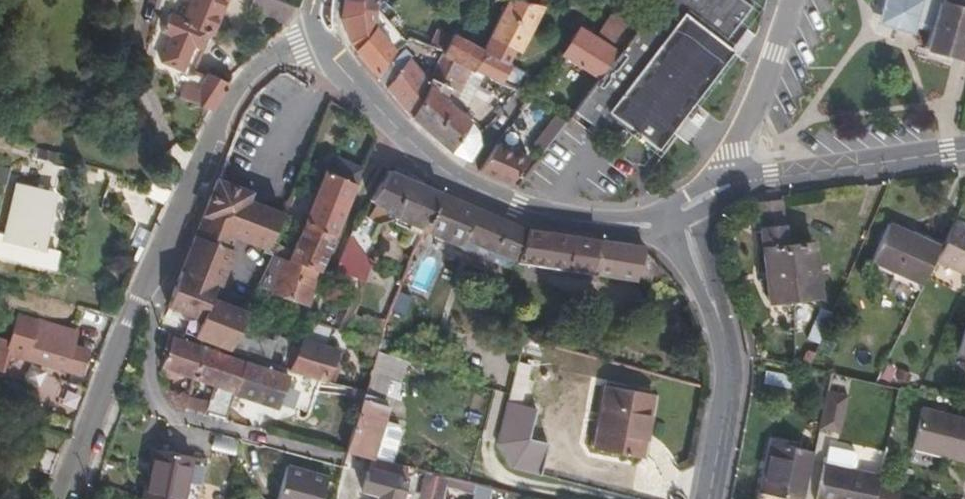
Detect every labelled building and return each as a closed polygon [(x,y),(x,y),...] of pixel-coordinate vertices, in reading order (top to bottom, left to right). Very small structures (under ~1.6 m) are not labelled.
[(219,0),(185,0),(178,19),(160,12),(153,31),(162,34),(151,61),(174,71),(184,75),(185,72),(195,49),(202,31),(205,33),(212,15),(219,0)] [(293,3),(283,0),(251,0),(248,7),(283,24),(293,3)] [(494,61),(500,47),(513,52),(534,6),(515,0),(504,0),(481,50),(472,69),(474,70),(500,82),(507,67),(494,61)] [(727,48),(725,46),(717,41),(732,20),(743,4),(738,0),(652,0),(570,111),(617,145),(627,133),(632,138),(635,134),(654,148),(727,48)] [(934,0),(880,0),(877,8),(879,12),(907,18),(928,22),(934,0)] [(964,26),(964,0),(934,0),(928,22),(925,33),(920,51),(956,60),(964,26)] [(903,32),(907,18),(879,12),(888,27),(903,32)] [(205,53),(219,18),(212,15),(205,33),(202,31),(195,49),(205,53)] [(925,33),(928,22),(907,18),(903,32),(911,35),(913,29),(925,33)] [(725,46),(740,26),(732,20),(717,41),(725,46)] [(391,47),(371,27),(353,50),(373,73),(391,47)] [(609,50),(572,29),(558,55),(595,75),(609,50)] [(460,100),(474,70),(472,69),(481,50),(448,36),(445,41),(441,49),(425,81),(408,113),(447,149),(465,159),(479,140),(476,129),(441,95),(443,92),(460,100)] [(441,49),(445,41),(438,38),(434,46),(441,49)] [(408,113),(425,81),(403,59),(383,85),(408,113)] [(210,110),(227,86),(203,75),(202,79),(185,72),(184,75),(174,71),(169,82),(179,85),(174,99),(210,110)] [(539,152),(562,122),(552,116),(530,145),(539,152)] [(506,182),(526,158),(491,141),(478,167),(506,182)] [(351,186),(361,161),(334,149),(323,174),(351,186)] [(421,231),(438,192),(385,169),(367,203),(399,221),(421,231)] [(331,236),(351,186),(323,174),(301,224),(331,236)] [(243,201),(247,192),(214,179),(211,188),(243,201)] [(15,186),(1,235),(0,235),(0,258),(42,269),(46,253),(36,251),(46,213),(30,209),(35,192),(15,186)] [(222,250),(228,236),(243,201),(211,188),(163,309),(185,318),(195,322),(190,337),(226,350),(236,329),(243,315),(202,299),(208,285),(222,250)] [(46,213),(51,196),(35,192),(30,209),(46,213)] [(510,260),(523,228),(438,192),(421,231),(459,246),(462,241),(510,260)] [(263,251),(278,215),(243,201),(228,236),(263,251)] [(783,247),(780,203),(750,206),(753,250),(759,249),(763,303),(787,301),(783,247)] [(918,281),(935,245),(885,222),(868,258),(892,269),(918,281)] [(316,273),(331,236),(301,224),(286,260),(316,273)] [(951,225),(934,262),(964,276),(964,232),(951,225)] [(650,258),(641,247),(523,228),(510,260),(507,275),(515,278),(519,262),(646,278),(650,258)] [(367,264),(348,234),(338,258),(344,275),(359,282),(367,264)] [(813,299),(809,245),(783,247),(787,301),(813,299)] [(213,288),(229,253),(222,250),(208,285),(213,288)] [(304,305),(316,273),(286,260),(272,254),(255,289),(304,305)] [(918,281),(892,269),(888,276),(915,288),(918,281)] [(190,337),(195,322),(185,318),(179,333),(190,337)] [(964,320),(953,353),(964,357),(964,321),(964,320)] [(74,373),(82,351),(68,346),(72,334),(35,323),(24,356),(74,373)] [(288,349),(236,329),(226,350),(280,369),(288,349)] [(804,367),(820,333),(815,331),(806,350),(804,349),(796,366),(804,367)] [(190,377),(201,346),(170,334),(159,365),(190,377)] [(754,359),(749,334),(740,335),(745,357),(754,359)] [(288,372),(301,343),(291,340),(288,349),(280,369),(288,372)] [(326,373),(334,354),(301,343),(288,372),(322,383),(326,373)] [(231,392),(244,362),(201,346),(190,377),(226,391),(215,418),(220,419),(231,392)] [(383,424),(388,409),(375,404),(377,398),(382,399),(388,382),(396,385),(405,357),(377,346),(364,385),(361,395),(341,452),(366,458),(370,460),(383,424)] [(802,379),(804,367),(796,366),(761,360),(759,371),(802,379)] [(271,408),(286,377),(244,362),(231,392),(271,408)] [(364,385),(326,373),(322,383),(361,395),(364,385)] [(640,456),(656,392),(610,380),(594,444),(640,456)] [(180,408),(182,401),(174,398),(172,406),(180,408)] [(838,430),(844,401),(829,398),(823,426),(838,430)] [(545,446),(526,440),(534,410),(505,402),(493,443),(506,467),(538,476),(545,446)] [(917,407),(908,447),(964,460),(964,418),(917,407)] [(390,464),(401,434),(398,428),(383,424),(370,460),(390,464)] [(48,472),(55,454),(28,443),(20,462),(48,472)] [(812,451),(770,443),(760,493),(790,498),(803,498),(812,451)] [(192,456),(153,447),(141,498),(142,498),(182,498),(192,456)] [(856,460),(853,454),(828,449),(825,467),(854,473),(856,460)] [(403,467),(390,464),(370,460),(366,458),(358,489),(372,493),(370,498),(394,498),(403,467)] [(878,478),(854,473),(825,467),(822,466),(816,498),(874,498),(878,478)] [(322,478),(281,467),(273,498),(317,498),(322,478)] [(477,486),(475,492),(502,498),(521,498),(521,497),(477,486)] [(447,491),(432,488),(430,498),(446,498),(447,491)]
